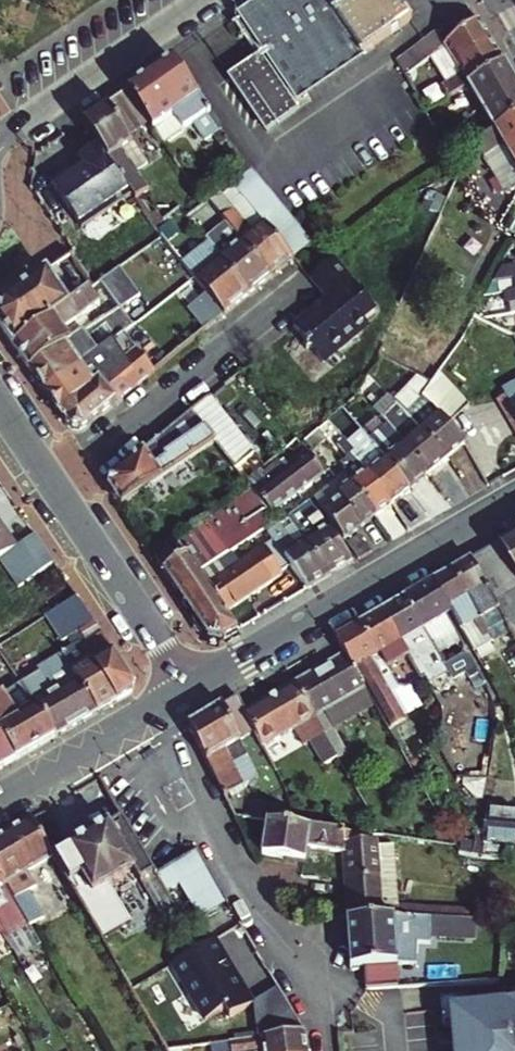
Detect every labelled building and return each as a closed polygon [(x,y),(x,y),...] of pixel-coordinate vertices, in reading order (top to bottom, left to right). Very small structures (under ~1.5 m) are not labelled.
[(238,22),(258,52),(230,73),(268,129),(297,110),(291,101),(411,19),(397,0),(270,0),(238,22)] [(504,59),(479,17),(444,43),(463,75),(444,88),(448,94),(467,82),(504,59)] [(404,73),(444,43),(436,29),(396,58),(404,73)] [(229,157),(237,151),(175,58),(128,91),(148,121),(155,130),(175,116),(186,131),(195,125),(207,142),(215,137),(229,157)] [(475,139),(514,112),(514,78),(504,59),(467,82),(489,118),(470,130),(475,139)] [(128,135),(148,121),(128,91),(83,121),(138,201),(152,191),(126,151),(134,145),(128,135)] [(475,139),(507,192),(514,187),(514,112),(475,139)] [(251,175),(236,185),(247,200),(294,258),(296,261),(311,249),(287,220),(251,175)] [(294,258),(247,200),(225,218),(272,276),(294,258)] [(157,227),(167,221),(160,212),(150,218),(157,227)] [(214,227),(231,249),(222,256),(252,293),(272,276),(225,218),(214,227)] [(167,221),(157,227),(163,237),(197,278),(210,295),(226,314),(252,293),(222,256),(211,242),(198,252),(176,227),(173,229),(167,221)] [(114,272),(91,240),(73,253),(92,280),(96,285),(104,279),(114,272)] [(0,319),(0,323),(14,344),(70,304),(63,292),(75,282),(61,261),(1,302),(0,319)] [(374,310),(333,261),(311,279),(326,298),(292,326),(321,362),(357,333),(353,328),(374,310)] [(117,270),(114,272),(104,279),(123,304),(122,305),(124,307),(137,297),(117,270)] [(123,304),(104,279),(96,285),(106,299),(114,310),(122,305),(123,304)] [(96,285),(92,280),(82,287),(86,292),(96,285)] [(96,285),(86,292),(70,304),(14,344),(30,368),(75,337),(68,327),(106,299),(96,285)] [(122,305),(114,310),(75,337),(30,368),(45,391),(128,329),(123,322),(131,317),(124,307),(122,305)] [(146,333),(137,322),(128,329),(45,391),(59,412),(114,370),(133,355),(128,347),(146,333)] [(127,370),(119,377),(114,370),(59,412),(67,425),(72,429),(89,429),(181,352),(174,344),(133,377),(127,370)] [(506,391),(514,407),(514,386),(506,391)] [(236,466),(256,450),(211,394),(113,476),(112,487),(124,504),(217,443),(236,466)] [(358,395),(357,396),(344,408),(372,441),(387,429),(358,395)] [(464,415),(446,397),(436,407),(442,414),(453,426),(464,415)] [(412,415),(413,414),(402,404),(385,420),(397,433),(412,415)] [(468,443),(468,442),(453,426),(442,414),(424,429),(450,459),(468,443)] [(424,429),(422,427),(405,442),(433,474),(450,459),(424,429)] [(397,433),(379,449),(389,460),(414,490),(433,474),(405,442),(397,433)] [(315,451),(314,451),(290,469),(306,493),(331,474),(315,451)] [(376,471),(367,460),(364,463),(397,505),(414,490),(389,460),(376,471)] [(262,469),(249,480),(254,486),(277,513),(306,493),(290,469),(287,471),(280,461),(271,467),(265,473),(262,469)] [(364,463),(362,465),(351,473),(381,516),(397,505),(364,463)] [(351,473),(347,475),(337,482),(368,526),(381,516),(351,473)] [(337,482),(319,495),(321,498),(349,538),(368,526),(337,482)] [(277,513),(254,486),(232,502),(235,506),(227,512),(236,525),(244,520),(258,537),(282,521),(277,513)] [(445,508),(431,486),(418,495),(433,516),(445,508)] [(306,524),(299,527),(311,545),(334,576),(357,562),(315,502),(313,503),(293,519),(296,523),(302,518),(306,524)] [(7,553),(20,544),(0,515),(0,558),(7,553)] [(204,574),(232,555),(207,519),(156,554),(209,633),(226,639),(242,630),(231,613),(212,586),(204,574)] [(334,576),(311,545),(303,550),(285,524),(272,534),(274,537),(294,565),(311,589),(334,576)] [(38,532),(20,544),(7,553),(25,581),(56,559),(38,532)] [(374,552),(363,535),(351,542),(363,559),(374,552)] [(501,544),(514,569),(514,536),(501,544)] [(274,537),(256,549),(259,553),(212,586),(231,613),(287,574),(284,571),(294,565),(274,537)] [(501,544),(473,560),(508,623),(514,633),(514,632),(514,569),(501,544)] [(508,623),(473,560),(456,570),(489,632),(508,623)] [(489,632),(456,570),(437,581),(454,613),(473,647),(491,636),(489,632)] [(432,583),(451,615),(453,614),(454,613),(437,581),(434,582),(432,583)] [(451,615),(432,583),(408,597),(444,660),(468,647),(451,615)] [(79,594),(49,612),(59,627),(90,610),(79,594)] [(444,660),(408,597),(385,610),(420,673),(444,660)] [(420,673),(385,610),(362,623),(394,681),(396,679),(401,686),(407,687),(412,685),(413,685),(410,679),(420,673)] [(84,630),(88,637),(82,641),(121,698),(133,692),(136,679),(97,622),(84,630)] [(424,707),(412,685),(407,687),(401,686),(396,679),(394,681),(362,623),(337,638),(346,653),(366,687),(390,730),(408,720),(407,717),(424,707)] [(71,639),(75,645),(62,653),(101,710),(121,698),(82,641),(78,634),(71,639)] [(457,677),(477,665),(470,652),(449,665),(457,677)] [(62,653),(56,657),(64,669),(45,680),(39,672),(22,681),(58,735),(101,710),(62,653)] [(341,758),(349,753),(326,711),(366,687),(346,653),(298,681),(333,743),(341,758)] [(19,757),(58,735),(22,681),(4,691),(0,694),(0,731),(1,732),(19,757)] [(318,752),(333,743),(298,681),(248,709),(259,729),(268,745),(298,727),(305,739),(310,736),(318,752)] [(240,694),(191,724),(219,789),(236,812),(252,800),(254,781),(264,776),(253,754),(237,762),(229,747),(259,729),(248,709),(240,694)] [(19,757),(1,732),(0,733),(0,768),(19,757)] [(514,854),(514,810),(486,807),(482,840),(511,842),(509,854),(514,854)] [(39,886),(31,871),(56,856),(34,816),(0,836),(0,869),(27,916),(32,924),(46,916),(31,890),(39,886)] [(68,847),(70,849),(57,857),(132,988),(149,977),(121,927),(128,923),(115,898),(145,881),(166,916),(179,908),(169,891),(159,874),(159,873),(151,861),(144,849),(137,837),(130,824),(126,817),(113,824),(111,822),(68,847)] [(399,911),(399,906),(395,848),(379,849),(379,843),(364,842),(365,835),(298,823),(269,819),(263,853),(305,860),(308,845),(342,851),(347,917),(384,916),(400,916),(399,911)] [(181,885),(210,867),(200,849),(159,874),(169,891),(180,885),(181,885)] [(190,900),(219,884),(210,867),(181,885),(190,900)] [(0,869),(0,914),(8,927),(27,916),(0,869)] [(203,914),(228,900),(219,884),(190,900),(199,917),(203,914)] [(491,925),(492,915),(399,906),(399,911),(400,916),(402,916),(479,924),(491,925)] [(478,940),(479,924),(402,916),(400,916),(384,916),(347,917),(351,966),(364,965),(366,987),(366,986),(385,985),(398,984),(397,963),(416,964),(418,943),(431,944),(431,936),(478,940)] [(174,965),(208,1020),(227,1009),(233,1017),(256,1003),(216,938),(174,965)] [(279,988),(256,1003),(275,1034),(303,1031),(279,988)] [(449,1004),(453,1039),(457,1039),(458,1050),(514,1050),(514,998),(449,1004)] [(303,1031),(275,1034),(202,1044),(203,1050),(213,1050),(229,1049),(230,1050),(306,1050),(303,1031)]
